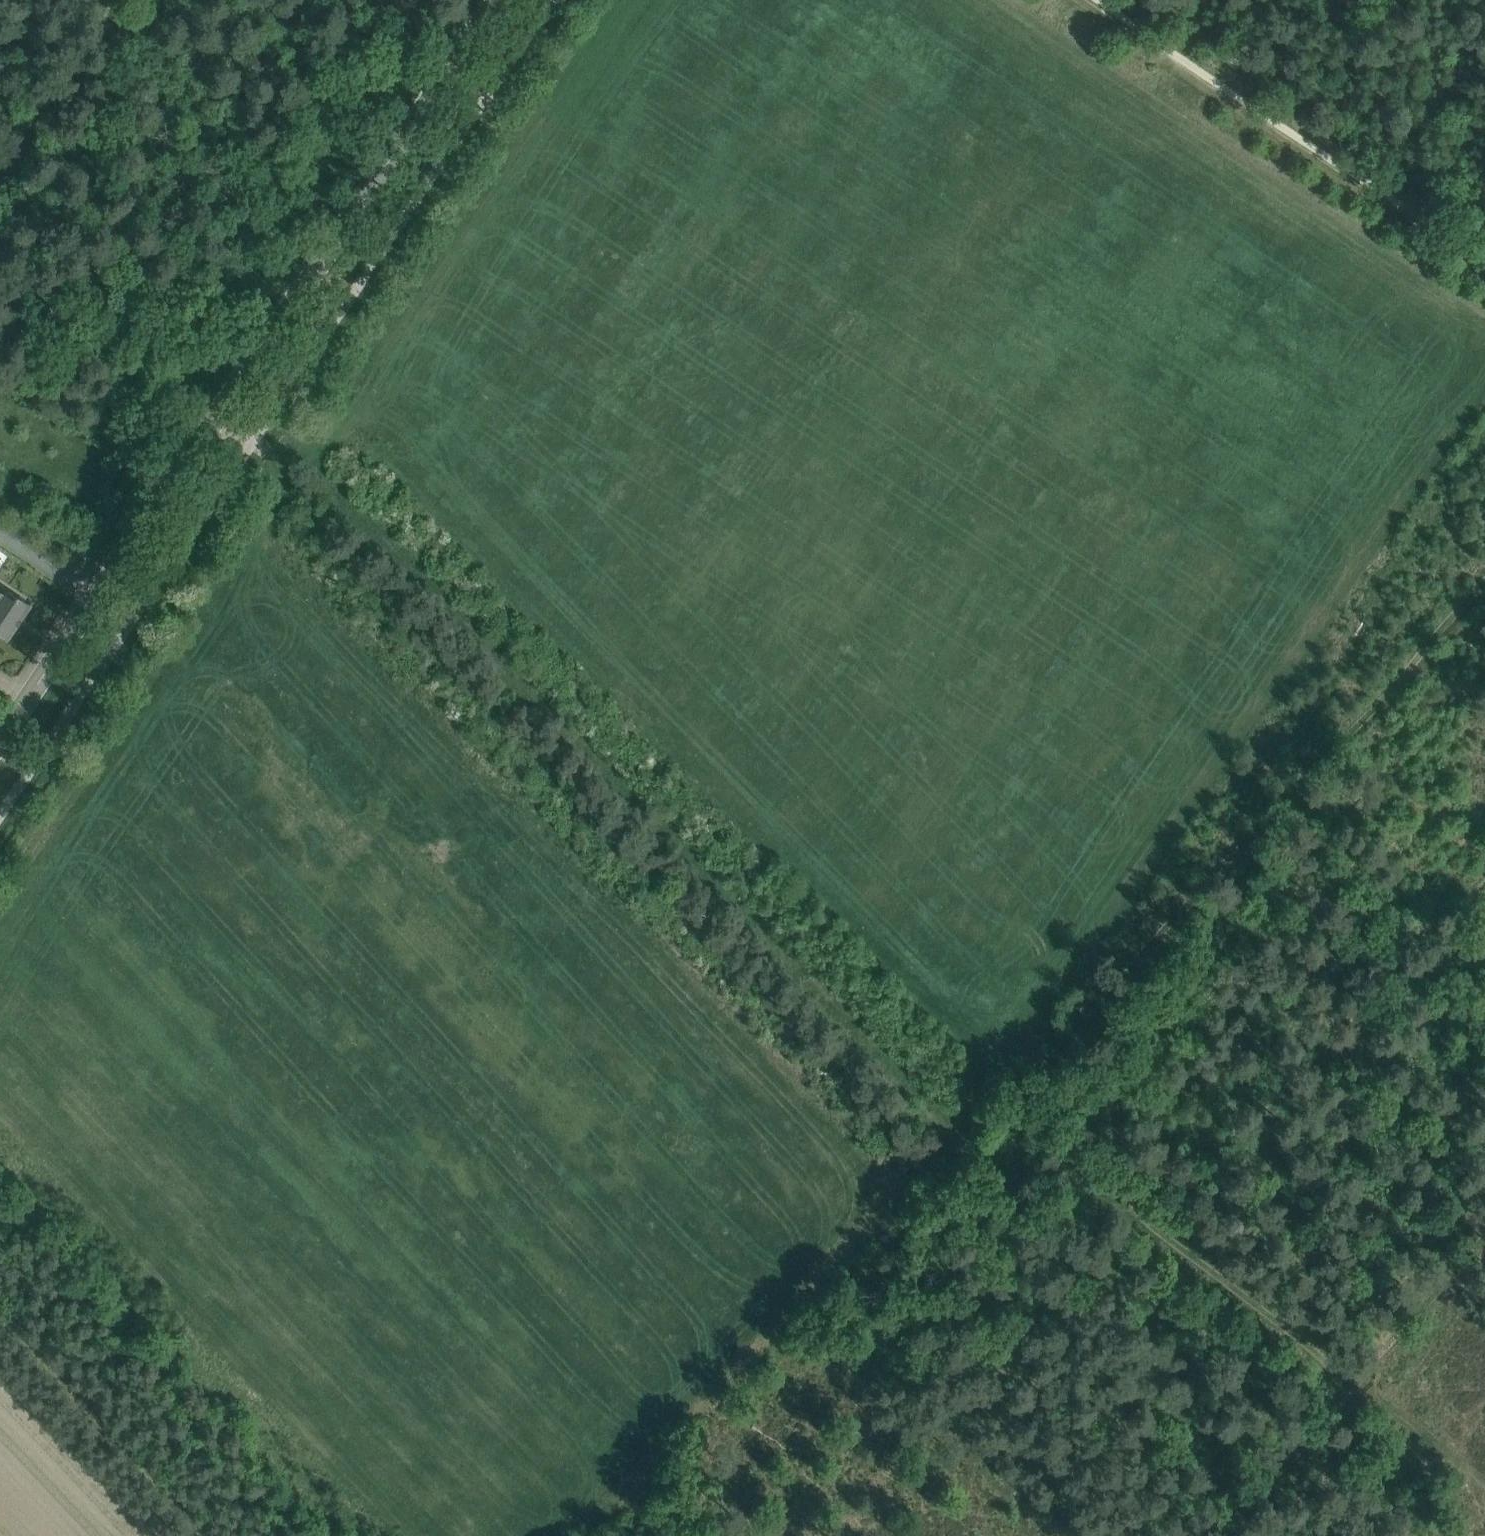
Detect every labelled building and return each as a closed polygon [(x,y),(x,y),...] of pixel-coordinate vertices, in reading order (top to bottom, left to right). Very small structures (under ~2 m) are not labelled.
[(9,636),(30,604),(0,584),(0,630),(9,636)]
